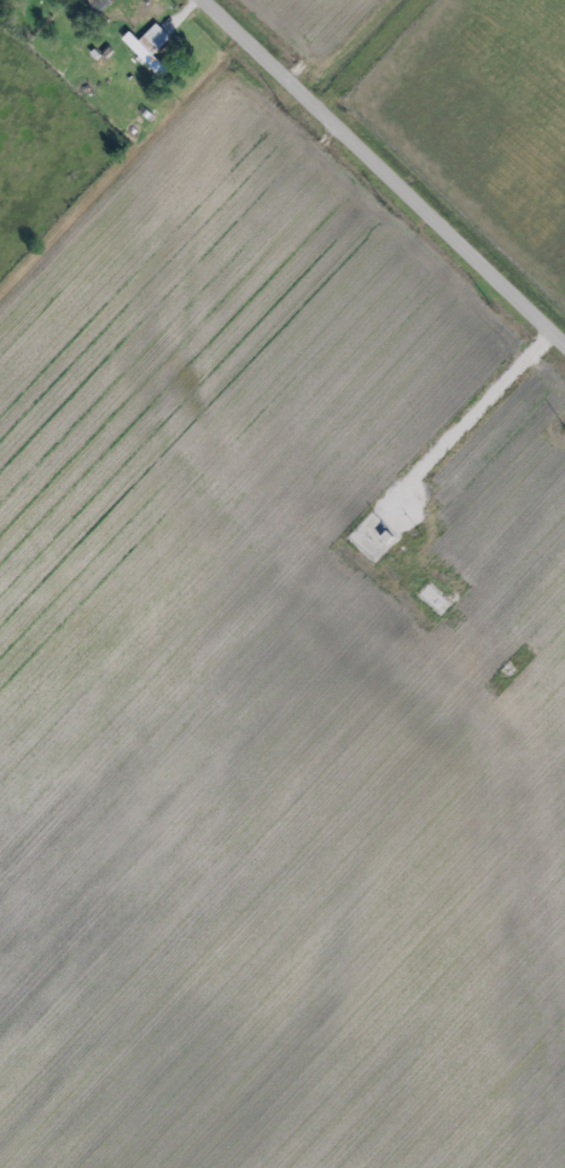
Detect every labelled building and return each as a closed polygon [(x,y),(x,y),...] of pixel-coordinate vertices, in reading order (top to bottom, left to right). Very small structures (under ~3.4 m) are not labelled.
[(97,16),(110,2),(108,0),(81,0),(97,16)] [(151,55),(169,38),(155,23),(136,40),(127,31),(120,38),(156,77),(164,69),(151,55)]
